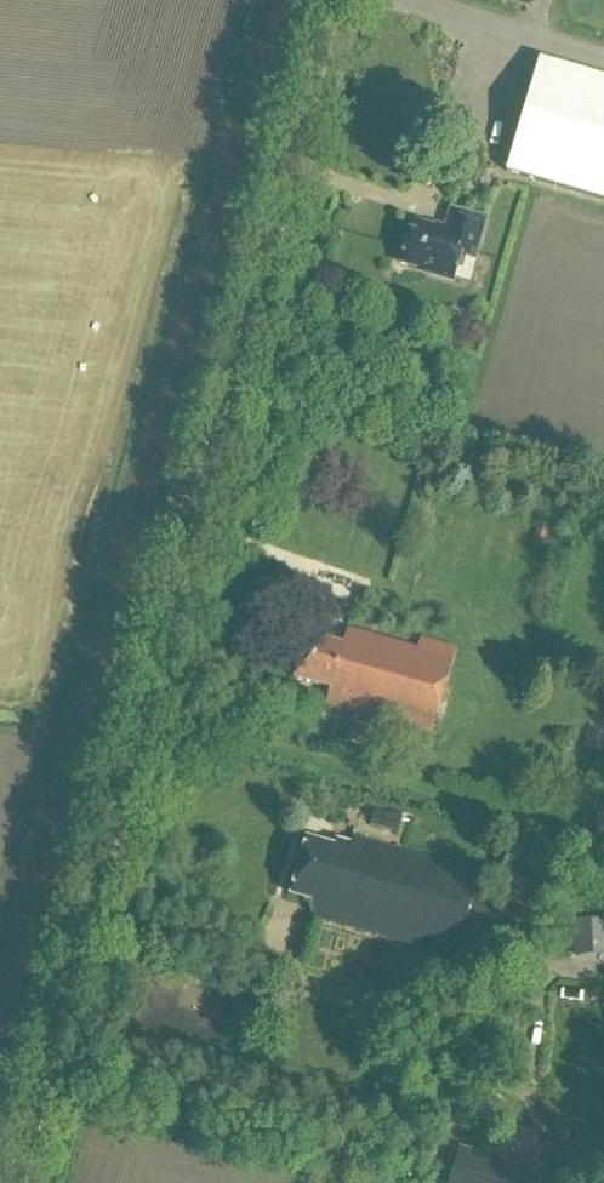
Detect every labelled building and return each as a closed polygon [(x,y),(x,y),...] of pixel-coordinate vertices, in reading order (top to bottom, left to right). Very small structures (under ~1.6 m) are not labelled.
[(538,62),(506,174),(603,203),(603,81),(538,62)] [(430,274),(429,277),(452,283),(461,254),(475,258),(485,221),(450,211),(444,232),(418,225),(415,235),(409,234),(400,266),(430,274)] [(293,681),(329,691),(325,707),(430,738),(455,650),(420,640),(417,652),(347,632),(342,648),(306,638),(293,681)] [(375,811),(371,826),(398,834),(403,819),(375,811)] [(477,876),(352,839),(350,847),(336,843),(334,849),(306,841),(290,897),(310,903),(312,919),(411,948),(408,959),(450,971),(451,967),(478,975),(488,943),(461,935),(477,876)] [(467,930),(492,938),(500,916),(475,908),(467,930)] [(575,959),(603,958),(603,921),(573,923),(575,959)] [(443,1179),(456,1182),(517,1182),(526,1152),(456,1133),(443,1179)]
